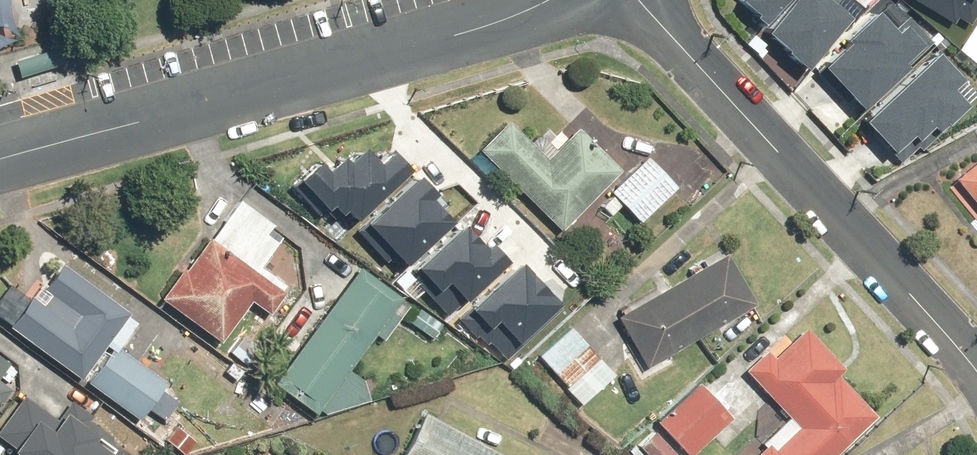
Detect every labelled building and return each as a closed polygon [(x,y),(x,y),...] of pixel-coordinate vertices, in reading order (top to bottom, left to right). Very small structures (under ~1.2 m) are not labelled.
[(761,19),(776,0),(737,0),(761,19)] [(765,27),(786,42),(781,48),(805,66),(846,13),(833,3),(836,0),(786,0),(765,27)] [(953,17),(957,10),(970,18),(976,6),(976,0),(924,0),(953,17)] [(844,38),(820,60),(860,102),(929,35),(905,11),(892,23),(871,1),(839,32),(844,38)] [(940,44),(859,119),(895,159),(918,138),(919,143),(966,101),(949,83),(964,70),(940,44)] [(60,49),(14,61),(19,79),(65,67),(60,49)] [(507,118),(477,149),(560,229),(619,167),(571,120),(541,151),(507,118)] [(312,157),(293,175),(324,207),(329,202),(335,208),(340,203),(351,215),(407,163),(390,145),(377,157),(362,141),(345,157),(339,151),(322,167),(312,157)] [(948,175),(976,211),(976,152),(948,175)] [(622,206),(639,226),(676,192),(642,156),(595,200),(610,217),(622,206)] [(416,170),(363,219),(403,261),(452,216),(428,191),(433,187),(416,170)] [(251,303),(264,313),(287,283),(261,263),(283,233),(234,196),(155,299),(218,347),(251,303)] [(421,271),(412,279),(446,313),(506,255),(487,236),(482,241),(458,217),(412,262),(421,271)] [(614,317),(642,368),(758,304),(730,253),(614,317)] [(476,312),(468,320),(502,355),(556,301),(514,258),(468,303),(476,312)] [(33,276),(21,293),(1,304),(9,328),(80,379),(129,311),(61,261),(44,284),(33,276)] [(322,414),(363,406),(375,390),(350,372),(377,335),(387,342),(412,308),(360,270),(278,381),(322,414)] [(418,306),(408,321),(431,336),(441,321),(418,306)] [(571,325),(537,352),(561,384),(596,357),(571,325)] [(807,328),(774,360),(767,352),(746,372),(796,425),(773,447),(766,440),(751,454),(841,454),(877,420),(833,374),(842,365),(807,328)] [(162,422),(184,392),(114,342),(84,383),(141,423),(149,412),(162,422)] [(17,369),(0,357),(0,407),(14,388),(7,382),(17,369)] [(684,375),(672,388),(681,396),(633,447),(642,454),(692,454),(728,417),(684,375)] [(67,401),(53,420),(19,395),(0,421),(0,441),(19,454),(114,454),(116,453),(93,437),(102,425),(67,401)] [(424,412),(402,454),(507,454),(424,412)]
